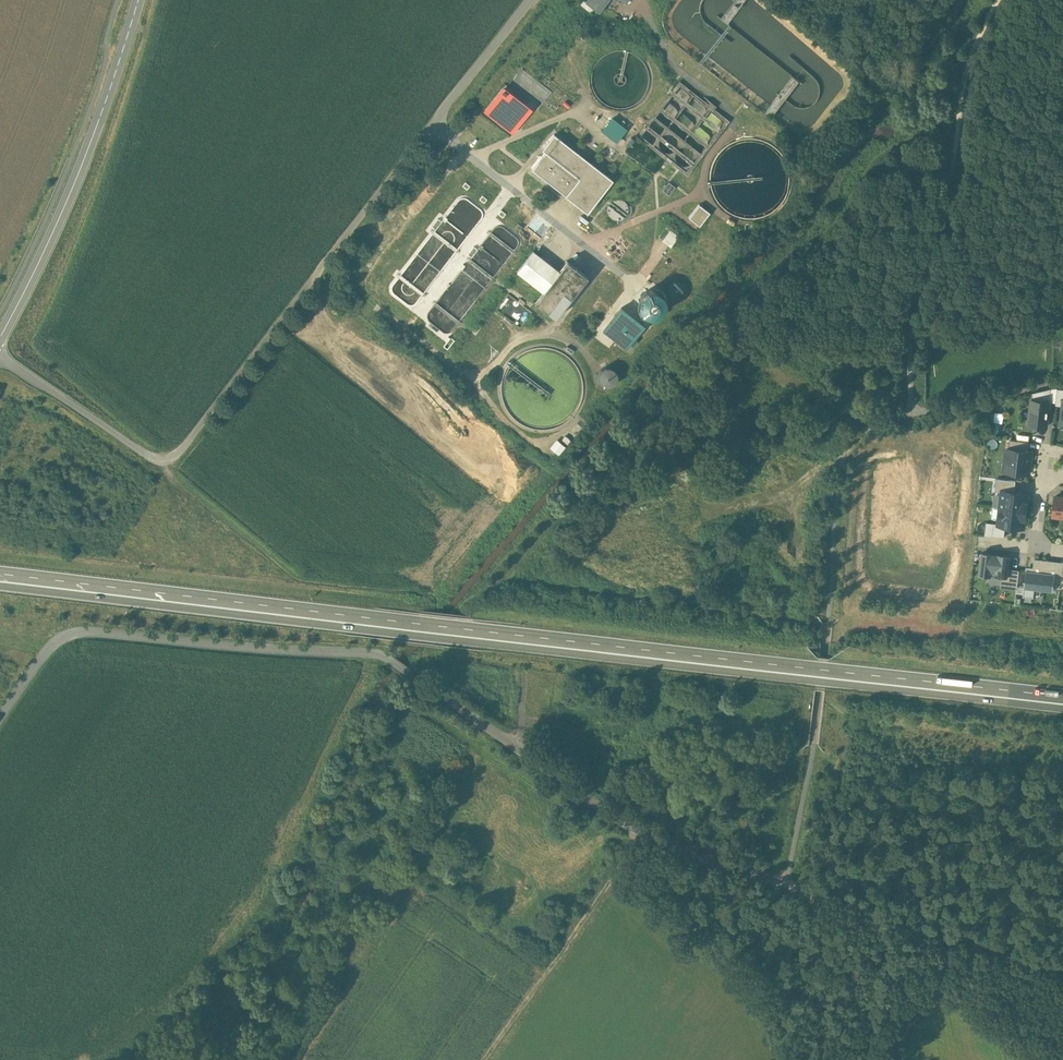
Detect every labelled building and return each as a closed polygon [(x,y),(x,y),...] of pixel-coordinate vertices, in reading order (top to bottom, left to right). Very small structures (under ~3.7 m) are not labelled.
[(587,1),(598,10),(606,0),(588,0),(587,1)] [(611,116),(601,128),(616,140),(625,128),(611,116)] [(612,177),(553,132),(541,147),(545,150),(531,167),(586,210),(612,177)] [(709,211),(699,203),(688,216),(699,225),(709,211)] [(678,236),(666,226),(658,236),(663,240),(671,245),(678,236)] [(536,289),(555,268),(533,248),(514,269),(536,289)] [(566,260),(534,302),(555,317),(587,276),(566,260)] [(653,280),(634,304),(640,309),(650,316),(669,292),(653,280)] [(532,312),(508,293),(496,309),(520,328),(532,312)] [(632,302),(610,330),(628,344),(640,329),(630,322),(640,309),(634,304),(632,302)] [(640,309),(630,322),(640,329),(650,316),(640,309)] [(615,382),(612,366),(599,368),(602,384),(615,382)] [(1050,401),(1050,388),(1032,392),(1031,399),(1050,401)] [(1050,401),(1031,399),(1028,424),(1046,426),(1050,401)] [(995,413),(982,411),(981,418),(994,420),(995,413)] [(1010,439),(1009,448),(1028,450),(1029,442),(1010,439)] [(1009,448),(1008,448),(1005,471),(1029,474),(1031,461),(1029,461),(1030,450),(1028,450),(1009,448)] [(995,491),(1002,492),(1002,490),(1014,491),(1016,480),(996,478),(995,491)] [(1014,491),(1002,490),(1002,492),(1000,507),(1026,510),(1027,502),(1026,502),(1027,493),(1014,491)] [(1055,495),(1052,518),(1062,519),(1062,495),(1055,495)] [(1026,510),(1000,507),(998,523),(998,525),(1005,525),(1024,527),(1025,518),(1026,510)] [(1004,537),(1005,525),(998,525),(998,523),(986,522),(985,535),(1004,537)] [(1009,555),(982,552),(979,574),(989,575),(990,574),(1002,575),(1007,576),(1008,568),(1009,555)] [(1026,566),(1026,570),(1055,573),(1054,581),(1060,581),(1062,562),(1034,558),(1033,567),(1026,566)] [(1008,568),(1007,576),(1002,575),(1000,587),(1017,589),(1019,570),(1008,568)] [(1054,581),(1055,573),(1026,570),(1024,588),(1053,591),(1054,581)]
